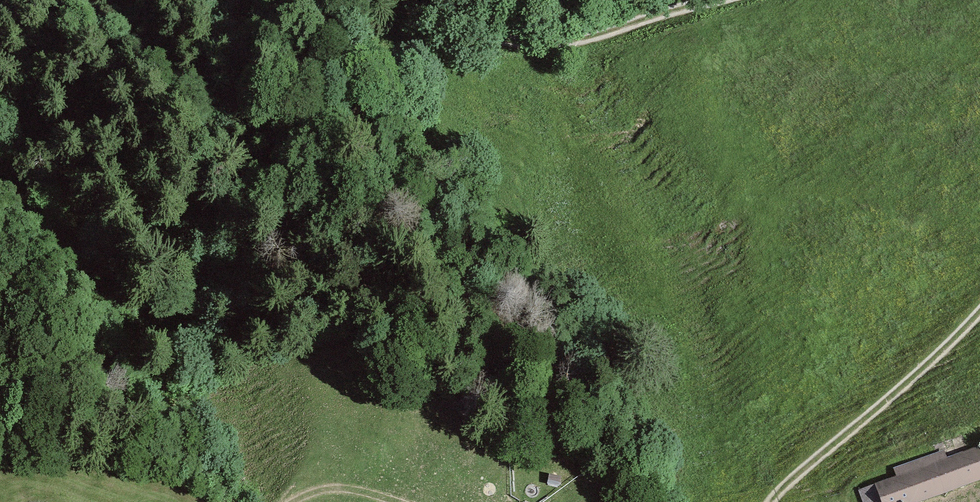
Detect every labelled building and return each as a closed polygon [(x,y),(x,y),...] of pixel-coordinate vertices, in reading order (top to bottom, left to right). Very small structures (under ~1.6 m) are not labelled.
[(858,489),(863,501),(931,501),(979,485),(979,446),(858,489)]
